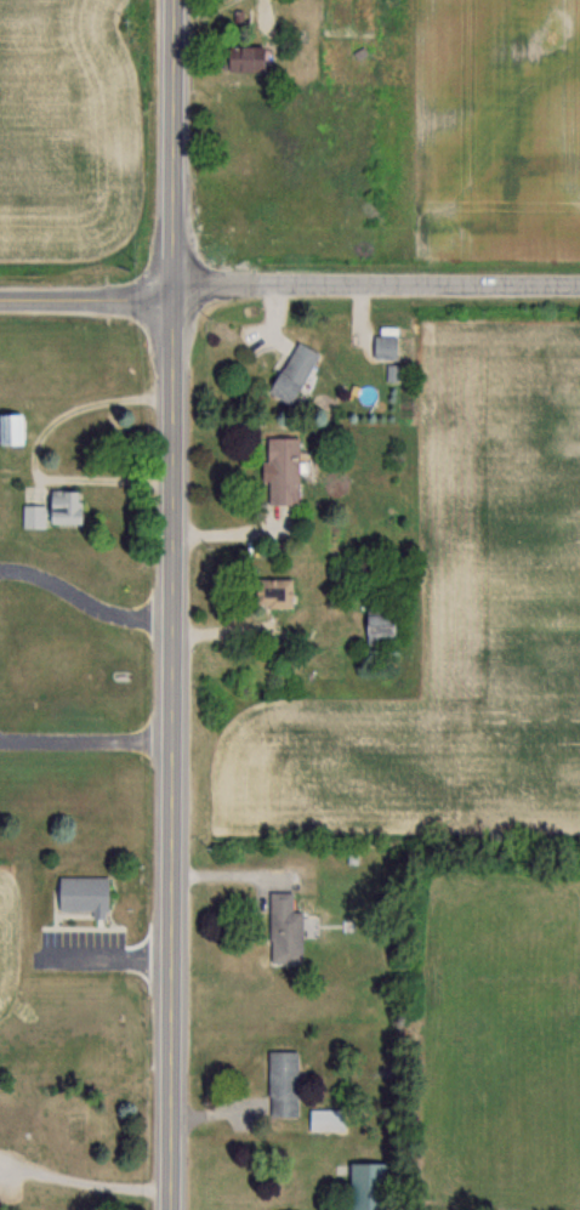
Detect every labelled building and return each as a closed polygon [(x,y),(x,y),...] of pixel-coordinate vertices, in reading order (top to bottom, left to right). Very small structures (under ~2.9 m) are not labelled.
[(261,45),(222,45),(222,70),(261,70),(261,45)] [(371,358),(394,358),(394,335),(371,335),(371,358)] [(267,393),(291,404),(316,352),(292,340),(267,393)] [(21,444),(21,413),(0,413),(0,444),(21,444)] [(266,503),(297,503),(297,437),(266,437),(266,503)] [(75,491),(44,490),(44,506),(22,506),(22,527),(42,527),(42,524),(75,524),(75,491)] [(290,578),(252,578),(252,607),(290,607),(290,578)] [(395,644),(394,604),(364,604),(364,644),(395,644)] [(106,877),(57,877),(57,912),(91,912),(91,918),(106,918),(106,877)] [(268,961),(300,961),(301,910),(291,910),(291,891),(269,891),(268,961)] [(297,1051),(268,1051),(268,1116),(297,1116),(297,1051)] [(309,1130),(348,1130),(348,1108),(309,1108),(309,1130)] [(382,1163),(348,1163),(348,1209),(382,1209),(382,1163)]
